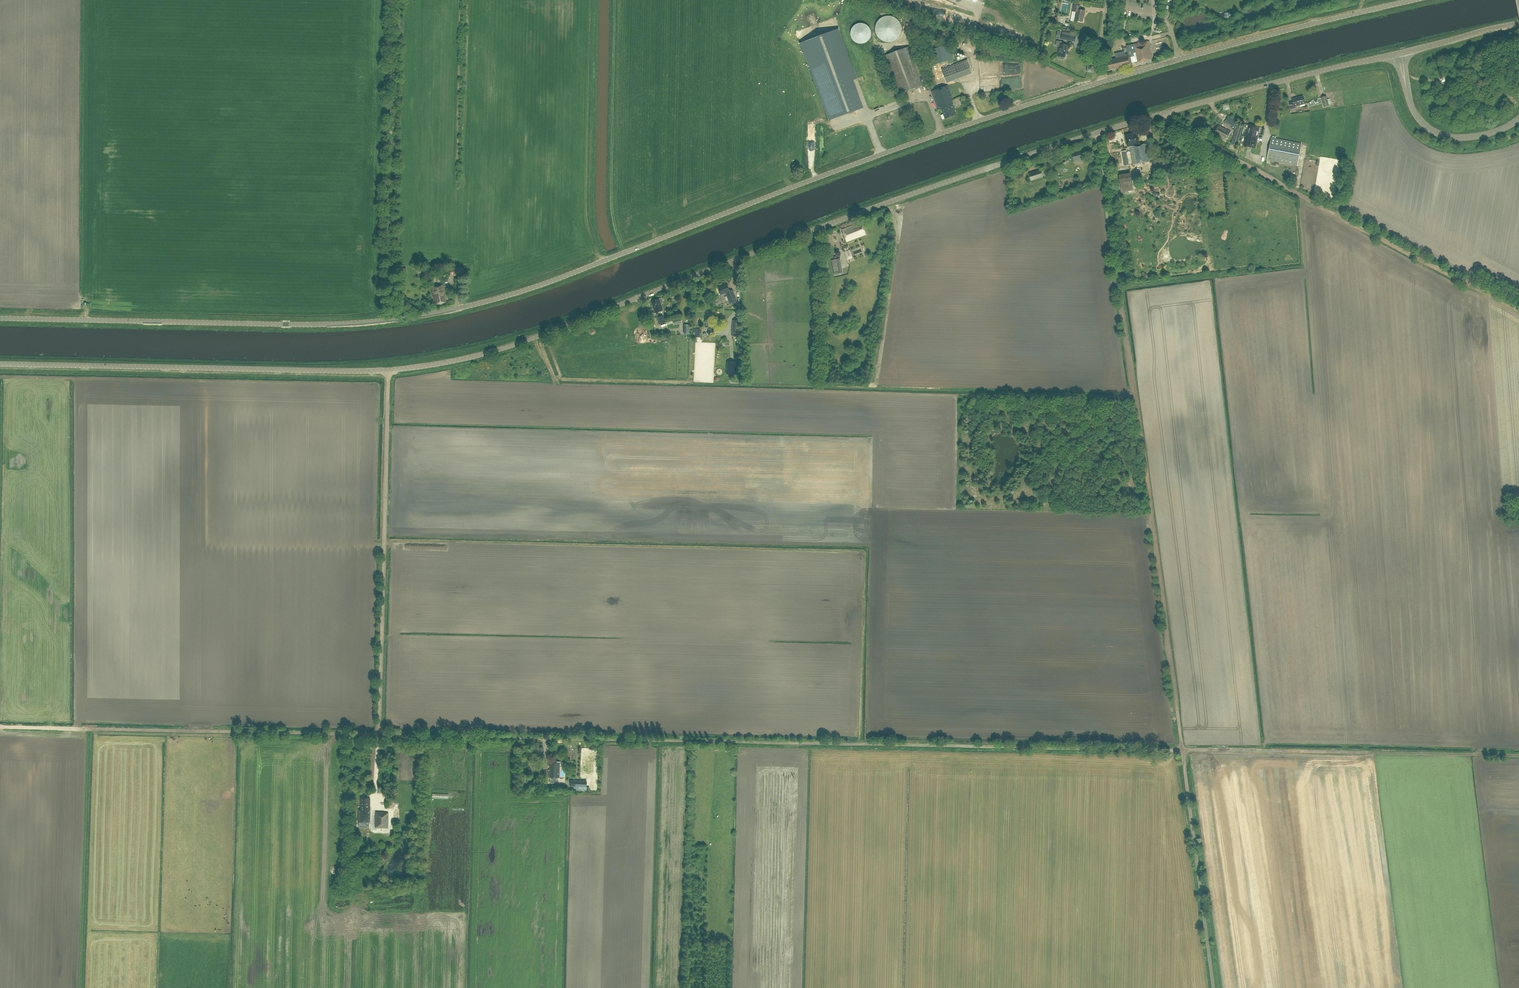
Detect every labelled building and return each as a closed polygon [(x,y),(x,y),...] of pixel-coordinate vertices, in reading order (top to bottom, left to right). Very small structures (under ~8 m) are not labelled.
[(1080,6),(1073,5),(1072,11),(1076,12),(1075,21),(1082,22),(1084,15),(1085,11),(1080,10),(1080,6)] [(851,33),(851,34),(851,35),(851,36),(852,37),(852,38),(853,39),(853,40),(854,41),(855,41),(855,42),(856,43),(857,43),(858,43),(859,44),(860,44),(861,44),(862,44),(863,44),(864,43),(865,43),(866,42),(867,42),(868,41),(869,40),(870,39),(870,38),(871,37),(871,36),(871,35),(871,34),(871,33),(871,32),(871,30),(870,29),(870,28),(869,27),(868,27),(868,26),(867,25),(866,25),(865,24),(864,24),(863,24),(862,24),(861,23),(860,23),(859,24),(858,24),(857,24),(856,25),(855,25),(855,26),(854,26),(853,27),(853,28),(852,29),(852,30),(851,31),(851,32),(851,33)] [(828,121),(863,108),(853,80),(857,79),(839,28),(799,43),(828,121)] [(1076,34),(1062,32),(1061,39),(1075,42),(1076,34)] [(1152,59),(1148,41),(1127,46),(1129,54),(1125,55),(1124,52),(1115,54),(1116,58),(1116,59),(1104,62),(1107,71),(1118,68),(1119,70),(1132,67),(1131,63),(1136,62),(1136,63),(1152,59)] [(1067,45),(1060,44),(1058,56),(1065,57),(1067,45)] [(953,60),(948,46),(933,50),(938,65),(953,60)] [(923,86),(908,47),(884,56),(899,94),(923,86)] [(971,69),(967,60),(942,69),(945,78),(971,69)] [(953,100),(948,86),(931,92),(938,109),(941,107),(945,119),(957,115),(953,104),(952,101),(953,100)] [(1305,104),(1303,96),(1292,99),(1293,102),(1289,103),(1291,109),(1295,108),(1295,106),(1305,104)] [(1328,102),(1326,96),(1321,98),(1323,107),(1329,106),(1328,105),(1330,104),(1329,102),(1328,102)] [(1225,123),(1233,128),(1237,121),(1228,116),(1225,123)] [(1242,127),(1236,125),(1231,144),(1237,146),(1242,127)] [(1259,127),(1248,125),(1247,131),(1246,131),(1243,146),(1255,148),(1259,127)] [(1225,130),(1218,126),(1215,133),(1221,136),(1220,138),(1225,141),(1230,131),(1225,129),(1225,130)] [(1140,145),(1138,134),(1125,136),(1127,148),(1130,147),(1133,165),(1150,162),(1147,144),(1140,145)] [(1302,143),(1271,138),(1267,160),(1298,165),(1302,143)] [(1084,159),(1081,151),(1071,153),(1074,162),(1084,159)] [(1042,177),(1040,170),(1029,174),(1031,181),(1042,177)] [(1130,173),(1118,176),(1122,193),(1133,190),(1130,173)] [(850,240),(865,235),(861,224),(854,227),(854,225),(842,230),(846,242),(850,240)] [(847,260),(853,258),(850,249),(848,250),(847,247),(844,248),(845,252),(844,252),(847,260)] [(842,273),(839,258),(831,260),(834,274),(842,273)] [(460,268),(460,267),(449,268),(450,276),(461,275),(461,274),(463,274),(463,268),(460,268)] [(445,294),(443,285),(431,287),(433,297),(435,297),(436,299),(435,299),(436,304),(446,302),(446,298),(445,298),(444,295),(445,294)] [(729,292),(727,285),(717,289),(720,295),(725,293),(726,297),(725,297),(726,301),(728,300),(729,305),(736,302),(732,291),(729,292)] [(662,310),(659,299),(651,301),(655,313),(662,310)] [(663,315),(656,318),(659,325),(666,323),(663,315)] [(732,320),(731,333),(739,334),(740,320),(732,320)] [(727,361),(726,375),(736,375),(737,362),(727,361)] [(560,762),(550,762),(550,770),(549,770),(548,778),(559,778),(560,762)] [(579,779),(571,779),(571,780),(565,780),(565,785),(570,785),(570,786),(578,786),(578,790),(582,790),(582,781),(579,781),(579,779)] [(381,795),(376,795),(376,801),(375,801),(375,809),(381,809),(382,808),(383,808),(383,803),(381,803),(381,802),(383,802),(383,799),(381,799),(381,795)] [(370,798),(361,798),(361,810),(358,810),(358,821),(369,822),(370,808),(369,808),(370,798)] [(384,811),(375,811),(375,829),(376,829),(376,830),(380,830),(380,828),(388,828),(388,824),(391,824),(391,817),(388,817),(388,813),(384,813),(384,811)]
